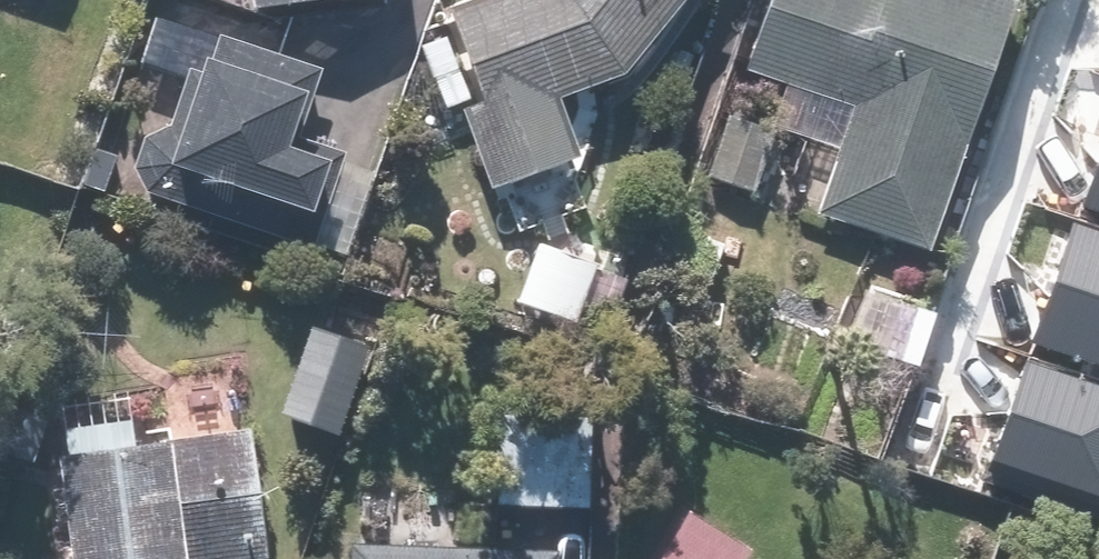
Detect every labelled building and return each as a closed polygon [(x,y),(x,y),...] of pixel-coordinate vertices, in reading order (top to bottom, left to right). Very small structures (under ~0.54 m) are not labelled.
[(396,0),(256,0),(257,14),(396,0)] [(431,17),(486,195),(582,165),(562,100),(634,79),(696,0),(475,0),(431,17)] [(747,68),(794,83),(780,126),(838,145),(815,213),(933,252),(1017,1),(1013,0),(770,0),(747,68)] [(146,127),(129,186),(348,251),(374,164),(301,142),(324,66),(203,30),(172,135),(146,127)] [(1098,192),(1098,151),(1087,188),(1098,192)] [(1034,324),(1098,345),(1098,231),(1068,221),(1034,324)] [(1098,496),(1098,389),(1025,364),(993,461),(1098,496)] [(190,433),(137,436),(135,395),(67,399),(70,455),(40,458),(45,558),(270,558),(263,429),(240,430),(236,366),(186,369),(190,433)] [(759,544),(692,503),(657,558),(749,558),(759,544)] [(567,551),(353,537),(351,558),(566,558),(567,551)]
